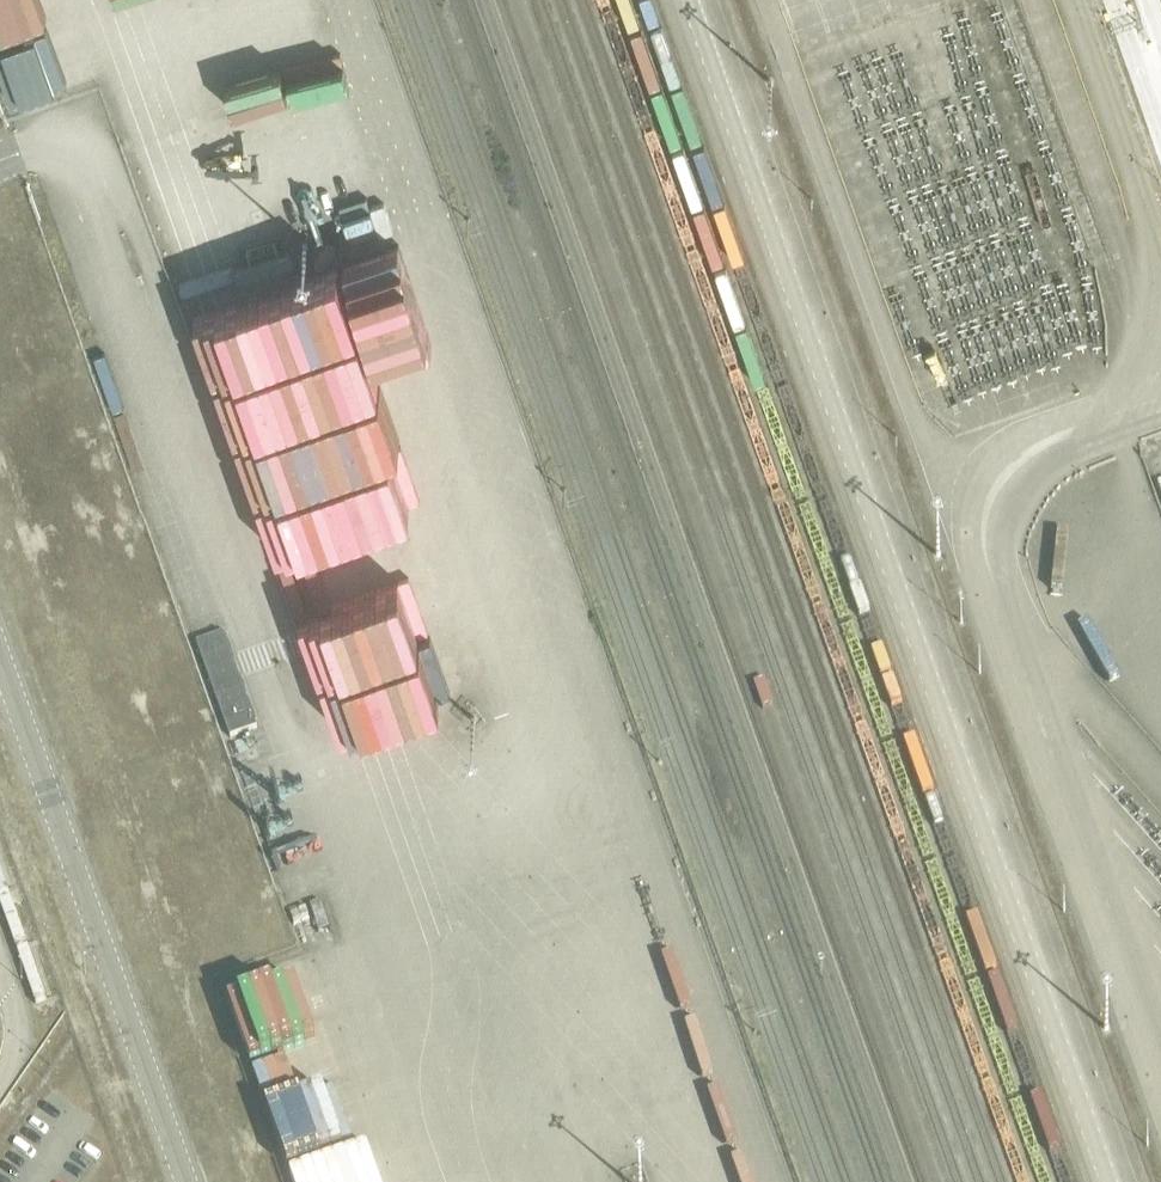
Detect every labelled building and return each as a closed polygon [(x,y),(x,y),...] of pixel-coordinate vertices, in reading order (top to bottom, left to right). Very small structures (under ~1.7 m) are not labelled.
[(257,729),(224,634),(197,644),(230,738),(257,729)] [(552,1115),(569,1111),(559,1065),(534,1070),(543,1111),(551,1109),(552,1115)]
